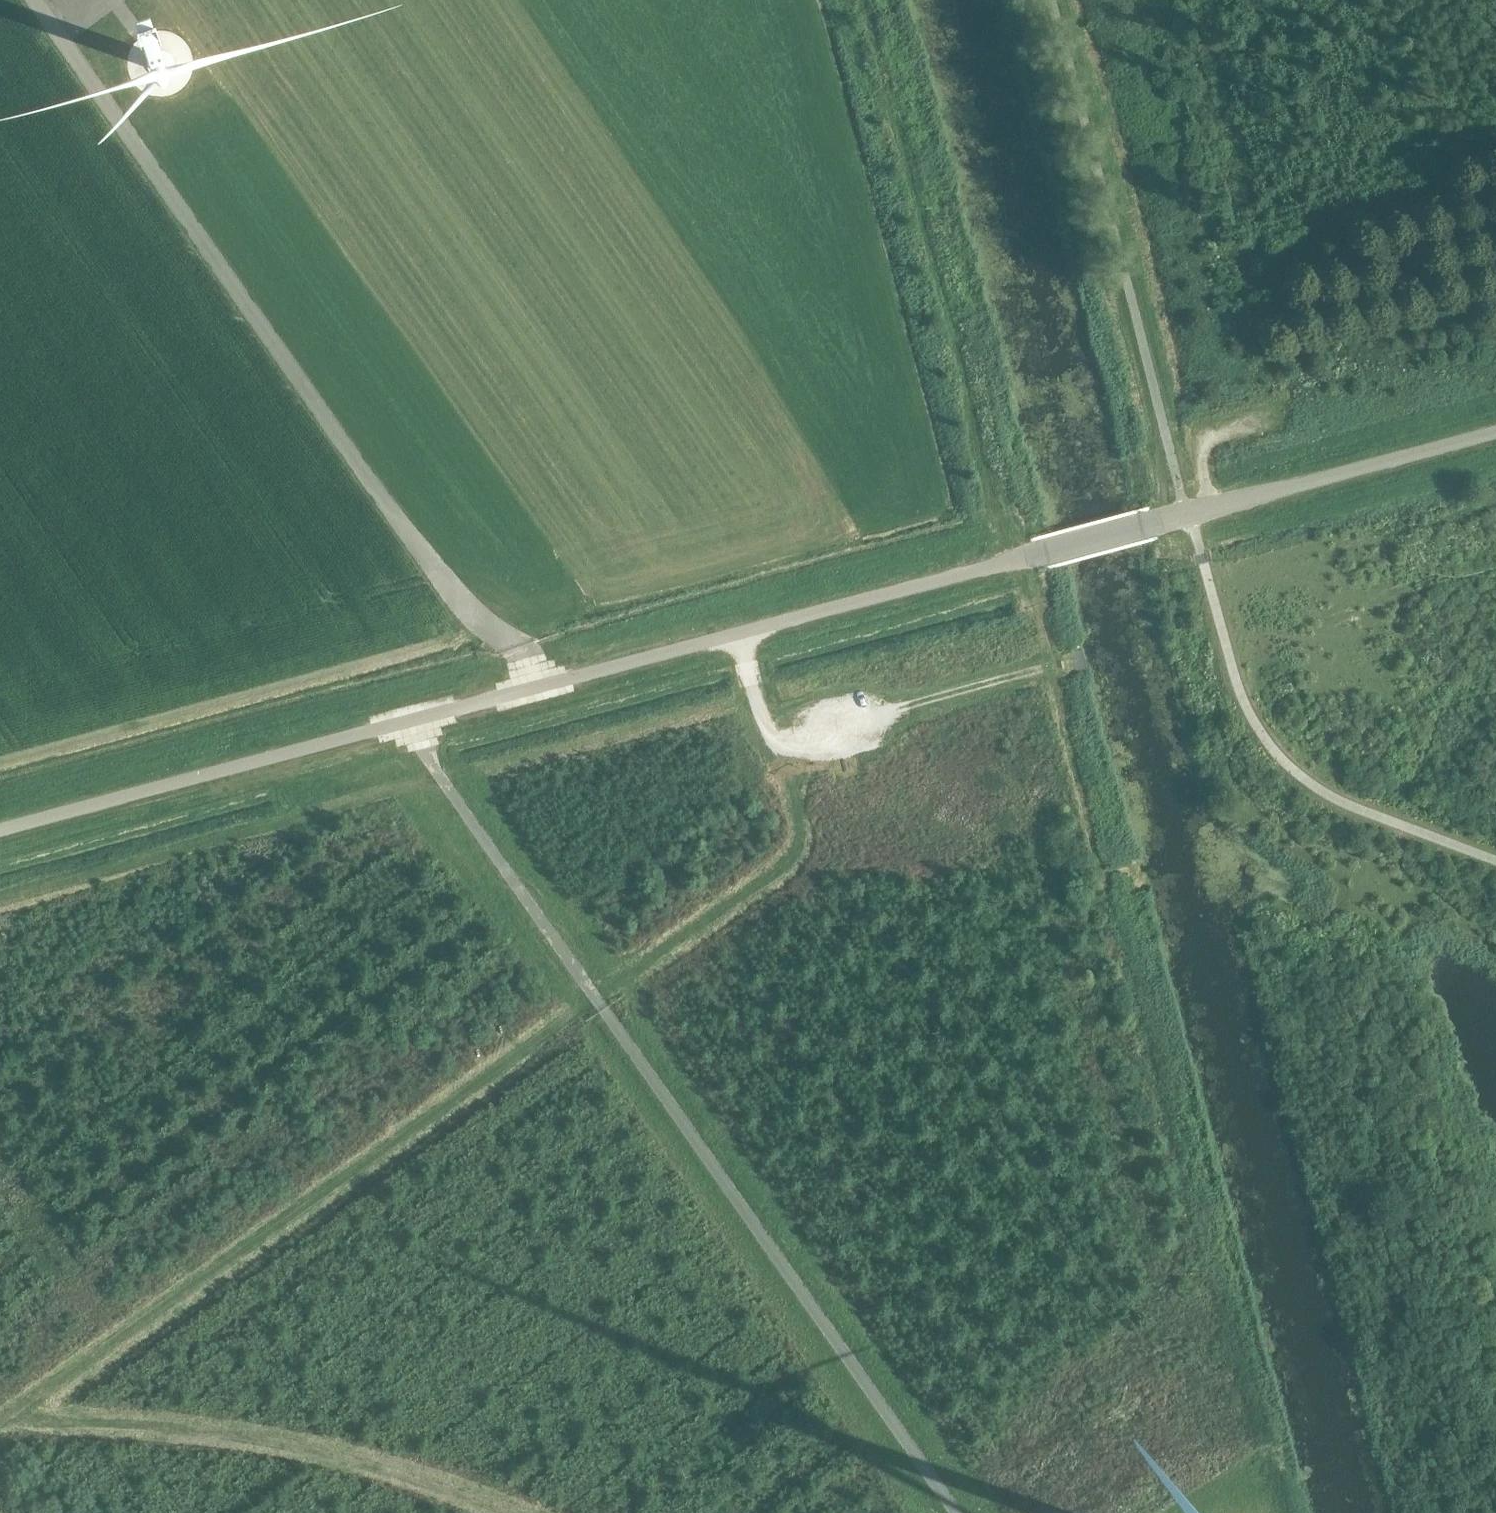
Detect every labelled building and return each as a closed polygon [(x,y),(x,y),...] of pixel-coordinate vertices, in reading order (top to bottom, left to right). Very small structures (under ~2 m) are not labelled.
[(151,62),(151,64),(151,66),(151,67),(152,69),(153,70),(154,71),(156,72),(157,73),(159,73),(160,74),(162,73),(164,73),(165,72),(167,71),(168,70),(169,69),(169,67),(170,66),(170,64),(170,62),(169,61),(169,59),(168,58),(167,57),(165,56),(164,55),(162,55),(160,55),(159,55),(157,55),(156,56),(154,57),(153,58),(152,59),(151,61),(151,62)]
